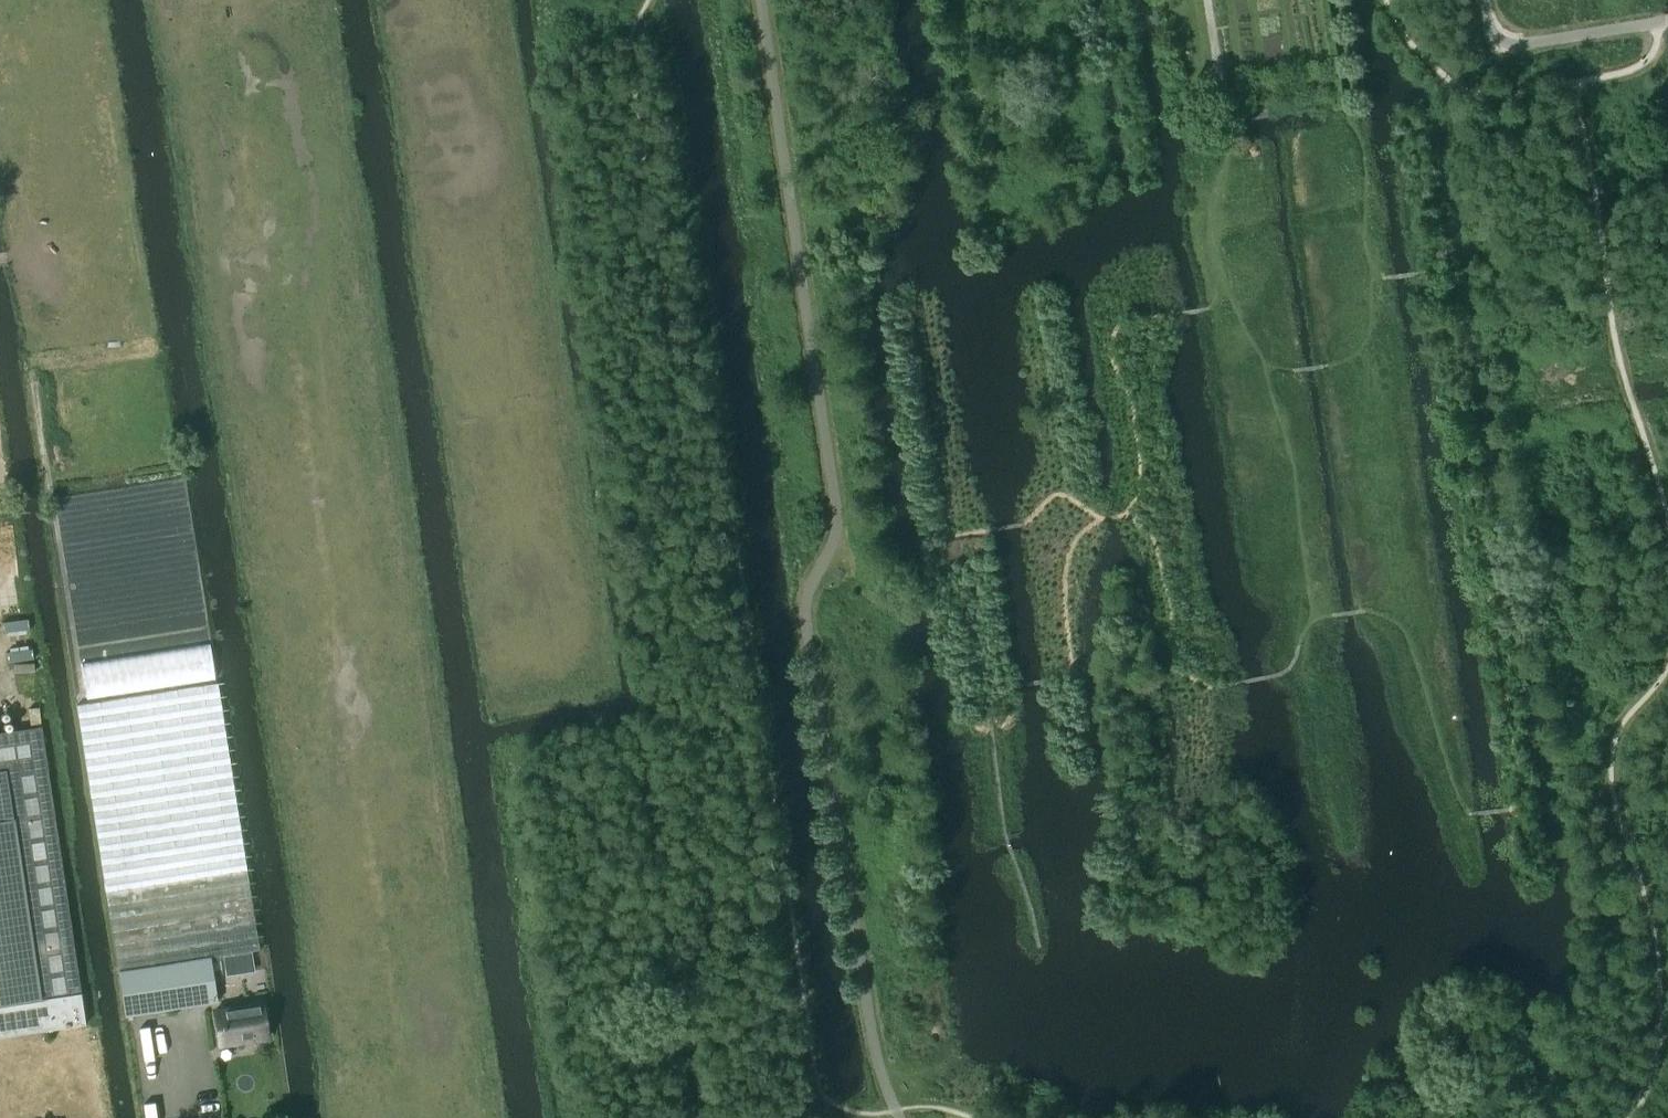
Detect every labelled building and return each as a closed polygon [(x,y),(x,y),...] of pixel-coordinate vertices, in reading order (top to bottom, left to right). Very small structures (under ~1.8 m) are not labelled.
[(209,957),(257,950),(216,684),(75,705),(125,1015),(216,1000),(209,957)] [(42,1026),(42,1030),(85,1024),(40,726),(38,707),(28,708),(30,728),(0,733),(0,1032),(42,1026)] [(267,1038),(261,1002),(258,1003),(256,988),(222,993),(224,1008),(214,1010),(219,1045),(267,1038)]
